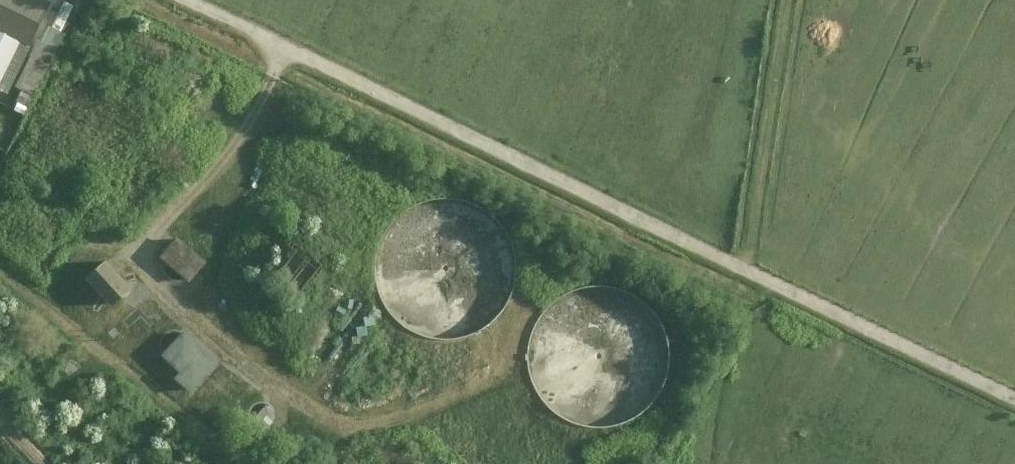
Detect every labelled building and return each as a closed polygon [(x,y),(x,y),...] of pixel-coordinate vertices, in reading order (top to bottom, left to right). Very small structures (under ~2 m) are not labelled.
[(33,0),(0,0),(0,85),(23,35),(39,42),(54,10),(33,0)] [(156,253),(181,278),(200,259),(174,234),(156,253)] [(104,258),(83,275),(107,304),(128,288),(104,258)] [(182,329),(158,352),(191,386),(215,363),(182,329)]
